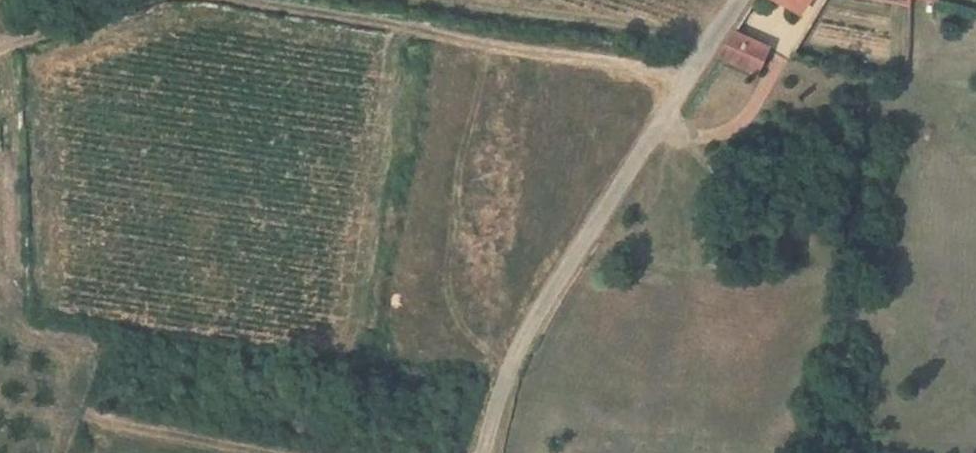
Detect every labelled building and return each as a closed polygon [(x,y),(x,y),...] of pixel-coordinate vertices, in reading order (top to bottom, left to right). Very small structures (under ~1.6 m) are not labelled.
[(810,0),(768,0),(799,21),(810,0)] [(767,45),(731,37),(713,64),(762,75),(767,45)]
